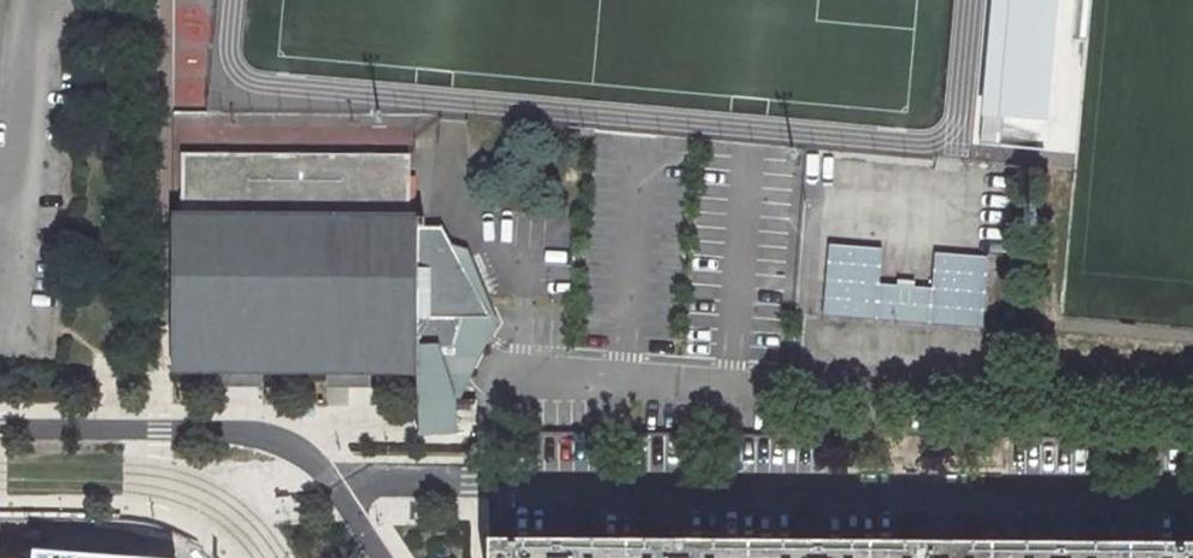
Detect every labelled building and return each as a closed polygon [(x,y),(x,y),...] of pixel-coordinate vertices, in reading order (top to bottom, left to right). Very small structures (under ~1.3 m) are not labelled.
[(990,123),(1041,128),(1050,0),(998,0),(990,123)] [(242,150),(360,147),(360,144),(397,143),(397,124),(242,128),(242,150)] [(180,217),(411,220),(410,177),(405,177),(405,159),(179,157),(180,217)] [(419,220),(411,220),(180,217),(169,217),(168,373),(220,374),(240,374),(262,375),(326,376),(348,376),(370,377),(417,378),(418,345),(420,230),(419,220)] [(438,344),(453,392),(458,382),(497,321),(464,271),(465,251),(452,251),(438,230),(420,230),(418,345),(438,344)] [(884,249),(828,246),(824,317),(985,327),(990,256),(935,253),(933,289),(881,286),(884,249)] [(457,405),(453,392),(438,344),(418,345),(417,378),(417,390),(418,434),(415,434),(414,437),(474,437),(474,405),(457,405)] [(240,374),(220,374),(219,387),(262,388),(262,375),(240,374)] [(348,376),(326,376),(326,389),(370,390),(370,377),(348,376)] [(514,539),(490,539),(489,557),(1192,557),(1192,544),(514,539)] [(31,551),(113,557),(114,541),(31,540),(31,551)]
